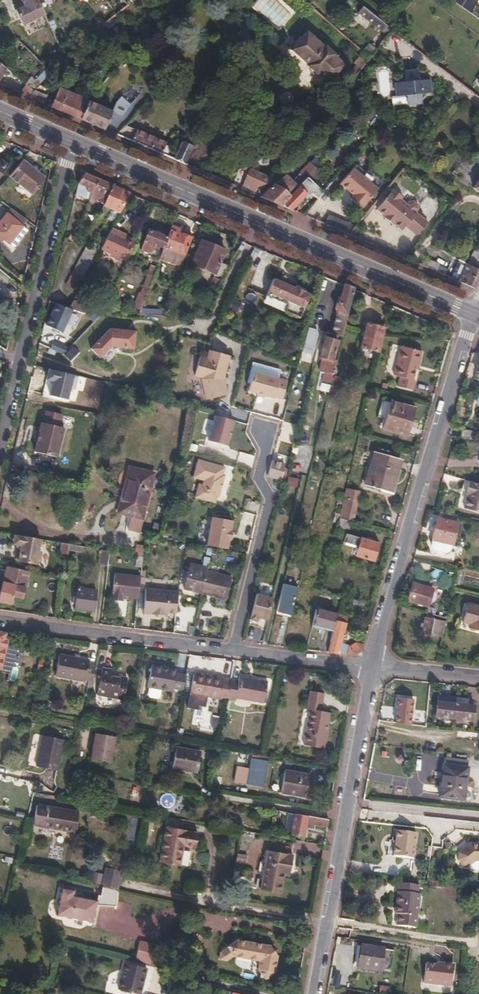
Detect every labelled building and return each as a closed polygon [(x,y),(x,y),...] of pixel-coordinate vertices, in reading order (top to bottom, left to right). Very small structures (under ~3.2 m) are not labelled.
[(15,9),(22,23),(44,14),(37,0),(24,0),(26,4),(15,9)] [(123,9),(128,5),(124,0),(122,0),(118,3),(121,6),(123,9)] [(254,6),(280,28),(291,14),(274,0),(259,0),(254,6)] [(456,2),(472,13),(476,5),(469,0),(457,0),(456,2)] [(384,37),(391,29),(362,7),(356,15),(384,37)] [(98,29),(103,33),(113,24),(109,20),(99,28),(98,29)] [(323,47),(306,32),(290,49),(307,64),(306,66),(316,74),(317,73),(327,82),(343,65),(333,55),(334,54),(324,46),(323,47)] [(399,81),(394,81),(396,95),(403,94),(407,98),(407,104),(420,103),(420,95),(424,92),(429,91),(427,78),(418,79),(417,69),(403,71),(404,76),(399,81)] [(334,78),(314,100),(318,103),(338,81),(334,78)] [(24,95),(42,103),(48,89),(36,84),(24,95)] [(80,119),(87,102),(87,100),(58,88),(50,106),(80,119)] [(290,121),(311,97),(309,95),(288,119),(290,121)] [(111,114),(123,119),(131,102),(119,97),(111,114)] [(80,119),(103,129),(110,112),(87,102),(80,119)] [(144,115),(139,109),(132,116),(137,121),(144,115)] [(115,134),(166,156),(170,147),(165,145),(166,142),(124,124),(115,134)] [(174,159),(185,164),(193,145),(182,141),(174,159)] [(0,157),(0,176),(10,165),(0,157)] [(46,178),(23,159),(10,176),(33,194),(46,178)] [(93,160),(92,168),(105,171),(107,163),(93,160)] [(307,177),(315,168),(308,162),(300,172),(306,178),(307,177)] [(242,180),(260,188),(272,177),(247,167),(242,180)] [(378,187),(353,167),(340,182),(354,194),(351,198),(351,203),(358,208),(362,208),(378,187)] [(300,172),(291,181),(298,186),(306,178),(300,172)] [(260,196),(281,205),(288,196),(298,186),(291,181),(284,173),(260,196)] [(79,184),(77,195),(82,196),(85,185),(89,187),(87,190),(93,193),(99,179),(85,174),(79,184)] [(312,193),(317,198),(323,191),(307,177),(306,178),(298,186),(288,196),(281,205),(292,210),(306,194),(309,196),(312,193)] [(93,193),(89,202),(94,205),(97,200),(105,203),(113,186),(99,179),(93,193)] [(99,214),(108,218),(108,217),(113,208),(121,189),(113,186),(105,203),(99,214)] [(116,221),(131,193),(121,189),(113,208),(108,217),(116,221)] [(402,197),(393,190),(376,210),(385,217),(393,224),(401,231),(405,226),(417,235),(427,223),(414,212),(417,209),(416,205),(412,202),(408,203),(406,205),(399,200),(402,197)] [(154,203),(148,218),(154,221),(161,206),(154,203)] [(22,226),(27,220),(12,208),(7,214),(22,226)] [(7,214),(0,223),(0,235),(10,243),(23,226),(22,226),(7,214)] [(180,228),(173,225),(169,236),(164,248),(160,258),(179,265),(182,263),(192,237),(179,232),(180,228)] [(101,249),(128,261),(137,242),(119,234),(120,231),(112,228),(101,249)] [(160,247),(164,248),(169,236),(149,229),(141,250),(156,256),(160,247)] [(211,284),(219,288),(228,265),(220,262),(225,250),(203,241),(193,264),(215,274),(211,284)] [(67,285),(79,291),(99,253),(87,247),(67,285)] [(422,266),(436,271),(438,264),(426,258),(422,266)] [(134,307),(140,309),(157,267),(152,265),(134,307)] [(478,274),(478,270),(466,265),(459,281),(473,288),(478,274)] [(306,290),(274,277),(267,294),(288,303),(285,310),(301,317),(311,294),(306,291),(306,290)] [(342,336),(354,288),(346,285),(342,303),(338,304),(337,307),(339,312),(333,334),(342,336)] [(328,290),(320,288),(308,334),(319,337),(319,334),(316,334),(328,290)] [(83,313),(88,309),(89,307),(75,300),(70,308),(74,309),(83,313)] [(70,308),(57,303),(47,325),(63,332),(72,314),(74,309),(70,308)] [(74,309),(72,314),(80,318),(83,313),(74,309)] [(384,327),(368,324),(363,347),(379,351),(384,327)] [(111,328),(91,348),(101,358),(114,344),(118,347),(135,349),(137,331),(111,328)] [(315,346),(319,337),(308,334),(305,344),(315,346)] [(329,394),(337,360),(334,359),(339,340),(326,336),(320,357),(323,358),(320,370),(325,372),(321,391),(325,392),(325,394),(329,394)] [(50,349),(63,354),(65,346),(54,342),(50,349)] [(73,346),(65,355),(71,360),(79,352),(73,346)] [(420,364),(423,351),(402,346),(395,375),(401,377),(399,387),(413,390),(416,379),(413,378),(417,364),(420,364)] [(198,353),(193,375),(204,377),(201,395),(219,398),(220,392),(225,393),(232,353),(210,349),(209,355),(198,353)] [(247,391),(284,396),(287,377),(278,376),(280,366),(251,362),(247,391)] [(341,377),(335,376),(332,389),(333,389),(332,395),(337,396),(341,377)] [(415,408),(392,401),(384,428),(407,434),(415,408)] [(59,427),(62,414),(46,411),(43,423),(42,422),(39,432),(37,442),(35,452),(57,457),(64,428),(59,427)] [(213,412),(208,438),(228,442),(233,416),(213,412)] [(463,429),(462,438),(476,440),(477,432),(463,429)] [(280,436),(277,446),(287,449),(289,439),(280,436)] [(404,460),(374,452),(365,484),(394,493),(404,460)] [(193,497),(217,502),(226,465),(196,458),(192,477),(198,478),(193,497)] [(273,461),(269,476),(281,479),(285,464),(273,461)] [(130,467),(119,512),(142,517),(154,473),(130,467)] [(288,476),(287,484),(297,486),(298,477),(288,476)] [(458,477),(454,490),(457,490),(453,504),(473,510),(478,491),(478,483),(458,477)] [(359,492),(347,489),(340,518),(344,519),(353,520),(359,492)] [(209,514),(206,546),(230,547),(232,516),(209,514)] [(350,530),(352,521),(344,519),(340,518),(337,529),(344,531),(345,529),(350,530)] [(438,518),(434,538),(453,543),(457,522),(438,518)] [(41,539),(15,534),(13,544),(18,545),(20,548),(18,561),(36,564),(37,562),(41,560),(42,554),(39,551),(41,539)] [(378,543),(348,535),(346,542),(360,546),(357,555),(374,560),(378,543)] [(453,543),(434,538),(432,545),(434,549),(448,552),(451,548),(453,543)] [(60,553),(67,554),(69,544),(61,543),(60,553)] [(100,565),(109,566),(110,551),(102,549),(100,565)] [(153,557),(143,556),(143,565),(152,566),(153,557)] [(205,566),(191,563),(185,589),(226,599),(232,577),(205,570),(205,566)] [(0,596),(0,601),(10,604),(12,596),(23,598),(29,572),(7,567),(0,596)] [(431,576),(440,579),(442,570),(433,568),(431,576)] [(124,596),(138,598),(141,576),(117,572),(113,599),(123,601),(124,596)] [(433,589),(413,583),(408,600),(428,605),(433,589)] [(284,584),(278,610),(292,614),(298,588),(284,584)] [(96,590),(78,588),(75,608),(93,611),(96,590)] [(265,606),(258,603),(257,603),(251,628),(259,629),(265,606)] [(468,603),(464,621),(471,623),(470,628),(478,630),(478,606),(468,603)] [(318,610),(314,625),(335,630),(338,615),(318,610)] [(335,630),(329,652),(340,653),(348,617),(339,614),(338,615),(335,630)] [(432,629),(437,630),(439,619),(426,617),(422,633),(431,635),(432,629)] [(0,668),(2,658),(13,660),(15,651),(14,650),(5,648),(6,640),(4,639),(5,633),(0,632),(0,668)] [(350,646),(348,655),(356,656),(358,655),(363,650),(364,645),(357,643),(350,646)] [(90,696),(96,666),(89,664),(89,660),(60,654),(56,676),(85,682),(86,679),(89,680),(86,696),(90,696)] [(183,690),(186,675),(176,674),(177,669),(153,665),(148,686),(150,686),(161,689),(173,691),(173,688),(183,690)] [(112,670),(102,668),(97,694),(123,699),(128,678),(111,674),(112,670)] [(227,699),(231,680),(194,673),(187,708),(198,710),(199,706),(205,707),(208,696),(227,699)] [(239,681),(231,680),(227,699),(235,700),(236,698),(264,703),(268,682),(240,677),(239,681)] [(160,697),(161,689),(150,686),(149,694),(150,697),(157,698),(160,697)] [(309,717),(328,721),(330,713),(322,711),(325,693),(311,691),(307,708),(310,709),(309,717)] [(456,699),(456,698),(439,695),(436,715),(453,717),(456,699)] [(456,699),(453,717),(473,719),(474,705),(468,704),(468,700),(456,699)] [(381,713),(379,720),(391,721),(392,715),(381,713)] [(392,715),(391,721),(408,723),(409,719),(409,717),(392,715)] [(324,748),(328,721),(309,717),(304,744),(324,748)] [(115,737),(96,734),(91,759),(110,762),(115,737)] [(37,766),(57,770),(64,740),(43,736),(37,766)] [(201,752),(176,747),(173,767),(197,772),(201,752)] [(268,762),(252,759),(248,783),(262,785),(264,777),(266,777),(268,762)] [(444,765),(440,796),(463,799),(468,768),(444,765)] [(232,770),(229,780),(237,782),(239,771),(232,770)] [(286,771),(282,791),(306,796),(310,774),(286,771)] [(211,788),(225,791),(227,780),(213,777),(211,788)] [(78,812),(37,805),(33,825),(75,832),(78,812)] [(329,819),(327,819),(277,809),(274,821),(293,825),(292,834),(303,836),(306,826),(315,828),(316,824),(327,826),(329,819)] [(197,833),(166,827),(160,862),(180,865),(184,845),(195,847),(197,833)] [(397,831),(394,855),(413,858),(416,834),(397,831)] [(459,854),(458,861),(463,866),(471,866),(477,862),(478,862),(478,845),(471,844),(459,854)] [(281,893),(284,875),(285,868),(291,869),(294,855),(268,850),(260,890),(281,893)] [(237,853),(236,862),(246,862),(247,854),(237,853)] [(106,867),(103,886),(119,890),(122,870),(106,867)] [(415,928),(420,894),(418,894),(419,885),(400,883),(396,913),(399,914),(397,926),(415,928)] [(74,890),(62,888),(56,915),(92,923),(96,905),(118,907),(119,890),(103,886),(101,896),(98,896),(97,901),(73,896),(74,890)] [(270,951),(271,946),(237,940),(221,953),(220,960),(227,962),(235,957),(260,961),(259,970),(266,979),(275,973),(278,956),(275,951),(270,951)] [(142,942),(137,959),(156,964),(160,946),(142,942)] [(362,945),(359,968),(379,971),(383,972),(384,968),(390,969),(393,950),(362,945)] [(126,963),(119,989),(136,993),(141,993),(148,969),(126,963)] [(453,964),(443,963),(443,966),(437,966),(425,964),(423,983),(450,986),(453,964)] [(53,985),(47,983),(45,992),(51,993),(52,993),(54,987),(53,985)]
